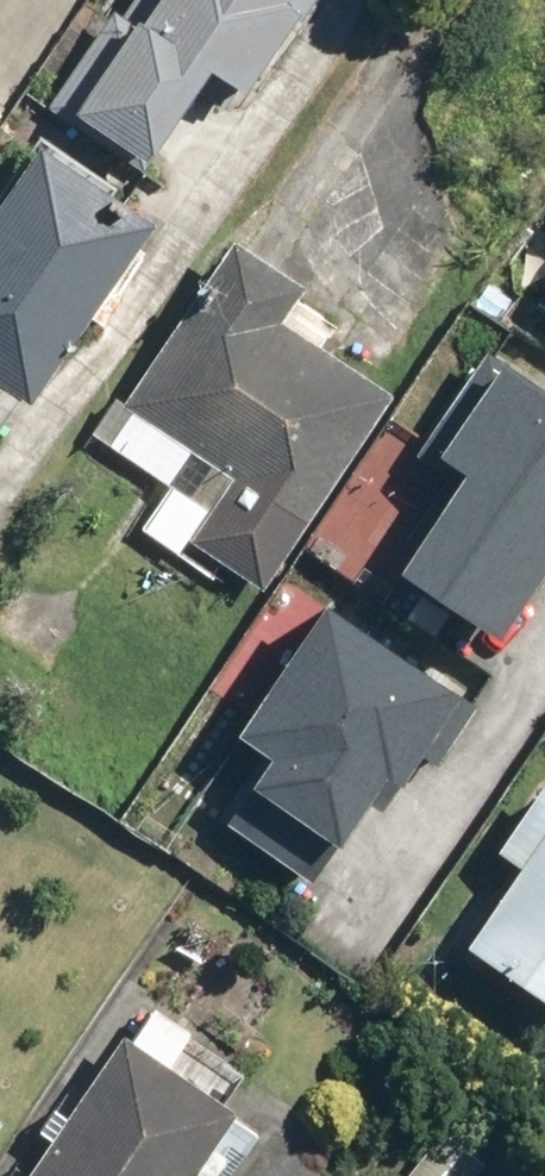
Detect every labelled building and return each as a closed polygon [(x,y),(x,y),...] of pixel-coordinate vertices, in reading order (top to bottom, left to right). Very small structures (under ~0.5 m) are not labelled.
[(126,20),(113,12),(61,90),(161,156),(222,64),(256,86),(306,10),(292,0),(139,0),(126,20)] [(23,393),(36,402),(162,216),(44,136),(0,201),(0,428),(23,393)] [(266,591),(397,394),(282,318),(306,282),(238,236),(103,439),(174,486),(146,528),(221,578),(228,567),(266,591)] [(492,350),(427,442),(457,464),(393,554),(508,637),(544,585),(544,388),(492,350)] [(259,786),(340,842),(391,768),(406,778),(470,685),(331,589),(234,729),(277,759),(259,786)] [(499,853),(520,867),(472,940),(544,989),(544,785),(499,853)] [(193,1175),(194,1175),(226,1175),(262,1123),(130,1033),(32,1175),(192,1175),(193,1175)]
